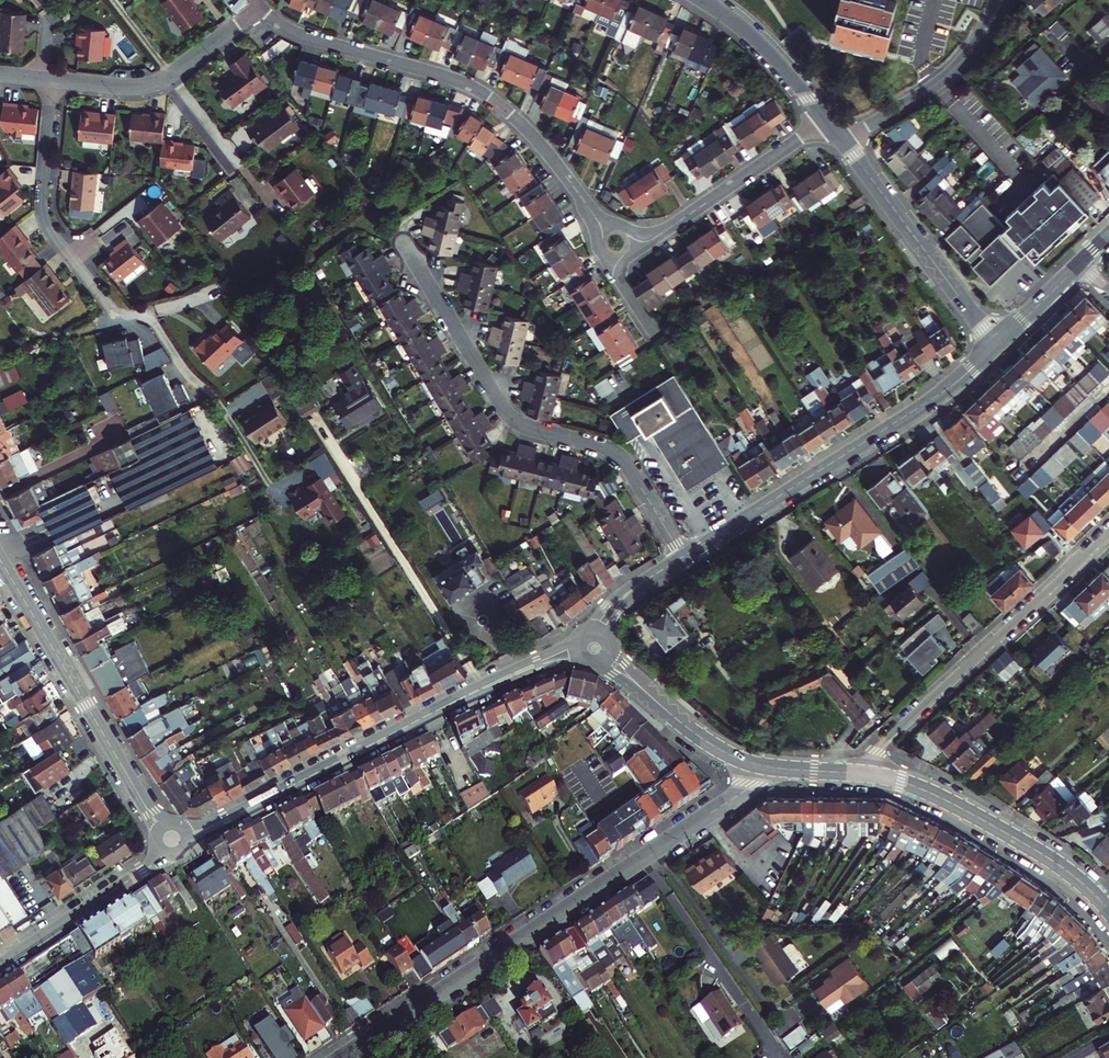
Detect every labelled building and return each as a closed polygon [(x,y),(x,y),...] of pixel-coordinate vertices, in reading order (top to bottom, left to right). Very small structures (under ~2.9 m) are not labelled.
[(177,34),(203,15),(191,0),(163,0),(162,1),(174,17),(168,21),(177,34)] [(308,0),(285,0),(289,1),(287,5),(303,12),(306,4),(308,0)] [(335,0),(308,0),(306,4),(329,14),(335,0)] [(361,0),(335,0),(329,14),(345,20),(347,13),(354,16),(361,0)] [(387,4),(378,0),(370,0),(369,1),(366,0),(361,0),(354,16),(378,26),(387,4)] [(575,0),(597,10),(602,0),(575,0)] [(597,10),(620,20),(628,3),(628,1),(627,0),(602,0),(597,10)] [(837,32),(846,35),(845,38),(879,46),(880,43),(889,45),(894,25),(891,24),(897,2),(891,0),(840,0),(838,10),(842,11),(837,32)] [(1069,0),(1034,0),(1033,1),(1047,18),(1069,0)] [(636,7),(628,3),(620,20),(613,38),(636,47),(642,32),(652,8),(638,2),(636,7)] [(403,33),(411,14),(387,4),(378,26),(395,32),(396,30),(403,33)] [(666,14),(652,8),(642,32),(665,41),(672,23),(673,22),(665,18),(666,14)] [(24,52),(28,13),(2,10),(0,32),(0,50),(24,52)] [(424,42),(434,19),(420,14),(419,16),(411,14),(403,33),(424,42)] [(447,49),(456,28),(434,19),(424,42),(439,48),(440,46),(447,49)] [(679,27),(672,23),(665,41),(664,43),(688,54),(698,31),(681,23),(679,27)] [(1100,35),(1090,23),(1072,39),(1082,51),(1100,35)] [(80,59),(101,61),(104,30),(78,27),(76,47),(81,48),(80,59)] [(469,60),(478,37),(456,28),(447,49),(455,52),(454,54),(469,60)] [(710,36),(698,31),(688,54),(685,61),(707,70),(719,43),(709,39),(710,36)] [(493,67),(502,47),(478,37),(469,60),(485,67),(486,64),(493,67)] [(620,64),(623,42),(606,40),(602,71),(605,71),(606,62),(620,64)] [(1027,101),(1059,73),(1034,45),(1017,61),(1027,72),(1012,85),(1027,101)] [(516,80),(526,57),(502,47),(493,67),(501,71),(500,73),(516,80)] [(1096,64),(1104,72),(1108,77),(1108,58),(1106,55),(1096,64)] [(233,74),(218,85),(235,107),(245,98),(252,98),(267,85),(245,56),(235,65),(242,73),(235,78),(233,74)] [(310,86),(317,61),(309,59),(308,62),(293,57),(287,80),(310,86)] [(539,86),(542,80),(547,66),(526,57),(516,80),(530,85),(531,83),(539,86)] [(310,86),(333,93),(338,73),(339,71),(324,66),(325,63),(317,61),(310,86)] [(1092,82),(1104,72),(1096,64),(1094,62),(1083,71),(1092,82)] [(356,104),(361,84),(354,82),(355,78),(338,73),(333,93),(332,97),(356,104)] [(541,106),(555,112),(564,89),(542,80),(539,86),(533,100),(542,103),(541,106)] [(380,111),(387,87),(370,82),(369,86),(361,84),(356,104),(354,112),(378,119),(380,111)] [(405,118),(411,98),(404,96),(405,92),(387,87),(380,111),(405,118)] [(555,112),(578,122),(586,102),(577,98),(579,95),(564,89),(555,112)] [(1104,102),(1092,89),(1085,95),(1108,120),(1108,98),(1104,102)] [(430,125),(437,101),(419,96),(418,100),(411,98),(405,118),(430,125)] [(437,101),(430,125),(443,129),(444,125),(452,126),(455,119),(464,109),(437,101)] [(773,101),(747,119),(761,139),(773,131),(771,128),(785,119),(773,101)] [(249,134),(264,153),(281,140),(283,142),(301,128),(285,107),(278,112),(280,115),(262,129),(259,126),(249,134)] [(0,108),(0,123),(8,136),(13,137),(13,140),(23,141),(23,137),(32,138),(35,113),(25,112),(25,110),(0,108)] [(471,141),(483,124),(485,121),(464,109),(455,119),(452,126),(460,131),(459,134),(471,141)] [(78,138),(114,141),(117,112),(101,111),(100,116),(80,114),(78,138)] [(916,127),(905,114),(885,128),(897,143),(883,156),(896,169),(918,150),(905,136),(916,127)] [(133,144),(163,147),(163,145),(164,139),(166,119),(154,117),(154,120),(136,118),(133,144)] [(761,139),(747,119),(726,133),(738,150),(744,146),(746,149),(761,139)] [(591,154),(600,131),(578,122),(568,144),(591,154)] [(490,157),(506,144),(500,139),(502,136),(483,124),(471,141),(469,144),(490,157)] [(623,141),(600,131),(591,154),(606,160),(607,156),(615,159),(623,141)] [(731,155),(738,150),(726,133),(706,147),(719,167),(733,158),(731,155)] [(174,139),(164,139),(163,145),(163,147),(161,165),(194,168),(193,175),(205,176),(207,158),(195,157),(196,145),(173,142),(174,139)] [(504,178),(525,164),(515,149),(511,151),(506,144),(490,157),(504,178)] [(706,176),(719,167),(706,147),(686,160),(698,177),(704,173),(706,176)] [(928,162),(918,150),(896,169),(908,183),(922,170),(928,175),(940,164),(948,157),(942,150),(928,162)] [(1061,154),(1049,166),(1060,178),(1086,206),(1098,195),(1061,154)] [(1099,169),(1108,180),(1108,160),(1099,169)] [(671,180),(660,162),(639,176),(653,196),(667,186),(665,184),(671,180)] [(520,195),(538,183),(525,164),(504,178),(512,190),(515,188),(520,195)] [(945,170),(940,164),(928,175),(917,185),(922,190),(915,197),(927,211),(948,192),(935,178),(945,170)] [(22,197),(15,187),(20,182),(8,166),(0,171),(0,213),(22,197)] [(274,185),(283,196),(287,192),(300,208),(317,195),(296,168),(274,185)] [(69,214),(92,217),(97,173),(74,170),(69,214)] [(814,174),(801,182),(814,203),(818,209),(831,201),(827,195),(835,190),(824,172),(816,177),(814,174)] [(642,203),(653,196),(639,176),(621,188),(633,205),(640,201),(642,203)] [(1012,219),(1005,225),(1026,248),(1037,260),(1090,209),(1086,206),(1060,178),(1053,185),(1046,178),(1036,187),(1040,191),(1025,205),(1021,201),(1007,214),(1012,219)] [(794,216),(814,203),(801,182),(789,191),(791,194),(783,199),(789,208),(794,216)] [(534,216),(555,202),(546,189),(543,191),(538,183),(520,195),(534,216)] [(220,238),(228,232),(230,234),(241,225),(240,223),(251,214),(230,188),(215,199),(219,204),(204,217),(220,238)] [(756,200),(769,221),(789,208),(783,199),(778,190),(769,195),(768,193),(756,200)] [(852,200),(858,208),(866,202),(870,200),(865,191),(852,200)] [(961,206),(948,192),(927,211),(940,225),(954,212),(960,218),(981,199),(982,199),(980,197),(976,192),(961,206)] [(1026,248),(1005,225),(981,199),(960,218),(945,232),(965,254),(966,253),(969,256),(968,258),(990,282),(1026,248)] [(136,219),(156,244),(180,225),(161,200),(136,219)] [(756,200),(742,209),(743,212),(737,216),(749,234),(755,229),(760,237),(774,229),(769,221),(756,200)] [(547,237),(556,232),(565,226),(560,219),(564,216),(555,202),(534,216),(547,237)] [(852,212),(857,220),(872,210),(866,202),(858,208),(852,212)] [(430,218),(428,226),(460,234),(465,212),(443,207),(439,220),(430,218)] [(867,219),(860,223),(865,231),(872,227),(867,219)] [(14,270),(34,255),(20,237),(22,235),(14,224),(0,235),(0,252),(14,270)] [(455,256),(460,234),(428,226),(426,234),(436,237),(432,250),(455,256)] [(699,237),(711,258),(733,244),(721,226),(714,230),(713,228),(699,237)] [(547,237),(537,244),(551,264),(572,250),(563,236),(560,238),(556,232),(547,237)] [(681,253),(692,271),(711,258),(699,237),(686,246),(688,248),(681,253)] [(106,261),(122,281),(144,263),(126,241),(117,249),(118,251),(106,261)] [(356,246),(345,253),(361,280),(390,263),(385,255),(376,260),(369,249),(360,254),(356,246)] [(581,264),(572,250),(551,264),(564,284),(582,273),(578,266),(581,264)] [(657,264),(671,284),(692,271),(681,253),(673,258),(671,254),(657,264)] [(462,271),(460,280),(492,287),(498,266),(475,260),(472,274),(462,271)] [(395,270),(390,263),(361,280),(372,299),(380,295),(384,302),(397,294),(386,275),(395,270)] [(34,296),(48,314),(67,300),(52,282),(55,279),(43,264),(19,283),(31,298),(34,296)] [(646,275),(628,287),(643,311),(660,300),(656,294),(671,284),(657,264),(644,272),(646,275)] [(769,274),(773,281),(785,273),(780,266),(769,274)] [(587,280),(582,273),(564,284),(577,304),(598,291),(590,278),(587,280)] [(487,311),(492,287),(460,280),(458,288),(468,290),(465,306),(487,311)] [(397,294),(384,302),(383,303),(395,321),(423,304),(419,298),(418,297),(410,302),(403,291),(397,294)] [(607,304),(598,291),(577,304),(591,325),(608,313),(604,306),(607,304)] [(1101,332),(1108,324),(1108,318),(1091,299),(1079,310),(1101,332)] [(423,304),(395,321),(406,340),(426,328),(419,316),(427,311),(423,304)] [(1079,310),(1068,321),(1089,343),(1101,332),(1079,310)] [(613,320),(608,313),(591,325),(605,345),(625,332),(616,318),(613,320)] [(941,349),(944,353),(958,344),(954,338),(946,325),(940,329),(931,313),(921,319),(924,323),(941,349)] [(494,327),(493,335),(524,343),(530,321),(506,316),(503,329),(494,327)] [(1055,333),(1076,355),(1089,343),(1068,321),(1055,333)] [(890,350),(907,378),(921,369),(918,364),(941,349),(924,323),(913,330),(920,341),(909,348),(902,337),(894,342),(882,324),(875,328),(890,350)] [(210,340),(200,348),(218,370),(235,356),(237,354),(247,366),(263,351),(255,338),(249,343),(235,327),(227,334),(225,331),(216,339),(217,340),(213,344),(210,340)] [(426,328),(406,340),(417,358),(446,341),(441,333),(437,336),(435,334),(432,333),(430,334),(426,328)] [(634,345),(625,332),(605,345),(618,365),(635,354),(630,348),(634,345)] [(1070,371),(1081,360),(1076,355),(1055,333),(1043,343),(1070,371)] [(519,365),(524,343),(493,335),(491,343),(499,345),(496,359),(519,365)] [(121,336),(105,339),(108,353),(111,353),(113,363),(127,360),(128,364),(149,360),(148,355),(144,336),(132,338),(122,340),(121,336)] [(446,341),(417,358),(429,377),(449,365),(442,353),(450,347),(446,341)] [(1031,355),(1052,377),(1058,383),(1070,371),(1043,343),(1031,355)] [(166,344),(148,355),(149,360),(150,369),(174,358),(166,344)] [(887,391),(907,378),(890,350),(875,360),(874,359),(868,363),(885,389),(887,391)] [(1031,355),(1019,366),(1040,388),(1052,377),(1031,355)] [(382,403),(368,380),(366,381),(354,361),(340,370),(347,381),(348,380),(350,384),(341,389),(344,394),(333,401),(347,424),(358,418),(360,421),(374,413),(372,409),(382,403)] [(1102,382),(1108,376),(1108,369),(1101,361),(1091,371),(1102,382)] [(23,374),(17,362),(0,370),(0,386),(23,374)] [(841,426),(856,417),(844,398),(837,402),(825,384),(832,380),(821,363),(808,372),(811,377),(810,377),(816,387),(841,426)] [(844,398),(856,417),(871,407),(866,401),(885,389),(868,363),(855,371),(858,377),(838,390),(844,398)] [(275,371),(271,365),(262,370),(267,377),(275,371)] [(456,376),(449,365),(429,377),(441,396),(469,378),(465,371),(456,376)] [(1007,378),(1028,400),(1040,388),(1019,366),(1007,378)] [(167,370),(145,381),(161,413),(192,398),(184,382),(175,386),(167,370)] [(526,381),(524,389),(556,397),(561,375),(538,370),(535,383),(526,381)] [(728,460),(726,457),(718,444),(673,370),(656,381),(659,386),(612,415),(627,439),(645,428),(648,433),(651,431),(687,487),(728,460)] [(1091,371),(1081,382),(1091,393),(1102,382),(1091,371)] [(602,396),(614,389),(607,377),(595,384),(602,396)] [(469,378),(441,396),(452,415),(472,402),(465,390),(473,385),(469,378)] [(1007,378),(994,389),(1016,411),(1028,400),(1007,378)] [(1091,393),(1081,382),(1068,394),(1079,405),(1091,393)] [(827,435),(841,426),(816,387),(802,396),(816,418),(827,435)] [(113,388),(103,392),(108,402),(118,397),(113,388)] [(551,417),(556,397),(524,389),(522,397),(532,400),(529,412),(551,417)] [(982,401),(1003,422),(1016,411),(994,389),(982,401)] [(29,400),(24,390),(10,397),(11,398),(0,404),(0,415),(2,414),(29,400)] [(1068,394),(1057,405),(1068,416),(1079,405),(1068,394)] [(260,405),(262,409),(243,421),(257,444),(289,424),(272,397),(260,405)] [(982,401),(971,412),(991,433),(988,436),(1001,449),(1007,443),(1004,440),(1012,432),(1003,422),(982,401)] [(472,402),(452,415),(464,433),(492,415),(487,407),(479,412),(472,402)] [(1045,417),(1055,428),(1068,416),(1057,405),(1045,417)] [(150,498),(219,465),(191,406),(163,420),(135,434),(100,451),(109,470),(112,469),(115,475),(119,484),(131,507),(150,498)] [(749,427),(756,422),(747,407),(739,412),(749,427)] [(747,407),(756,422),(764,417),(747,407)] [(796,455),(809,446),(798,429),(792,420),(785,425),(774,408),(768,412),(779,428),(796,455)] [(1105,432),(1106,433),(1108,430),(1108,411),(1106,408),(1093,419),(1105,432)] [(2,414),(0,415),(0,433),(9,428),(2,414)] [(135,434),(163,420),(160,414),(149,419),(149,418),(132,426),(135,434)] [(492,415),(464,433),(480,459),(492,451),(488,445),(495,440),(487,427),(496,422),(492,415)] [(783,463),(796,455),(779,428),(773,432),(764,417),(756,422),(766,437),(783,463)] [(1039,423),(1051,435),(1057,429),(1055,428),(1045,417),(1039,423)] [(809,446),(827,435),(816,418),(798,429),(809,446)] [(978,438),(965,419),(948,431),(963,453),(973,459),(987,449),(979,437),(978,438)] [(1102,435),(1105,432),(1093,419),(1082,431),(1097,447),(1105,438),(1102,435)] [(21,451),(12,433),(24,427),(22,422),(9,428),(0,433),(0,461),(21,451)] [(764,475),(783,463),(766,437),(753,445),(742,428),(737,431),(742,439),(764,475)] [(1021,440),(1032,452),(1045,441),(1033,429),(1021,440)] [(1091,452),(1097,447),(1082,431),(1076,437),(1091,452)] [(726,457),(734,452),(753,483),(764,475),(742,439),(737,442),(732,435),(718,444),(726,457)] [(938,437),(924,447),(941,471),(953,463),(950,458),(951,457),(938,437)] [(1032,452),(1021,440),(1014,447),(1025,459),(1032,452)] [(503,455),(496,454),(492,471),(521,477),(529,445),(521,443),(519,451),(505,448),(503,455)] [(537,447),(529,445),(521,477),(543,482),(548,458),(535,455),(537,447)] [(945,476),(941,471),(924,447),(903,463),(916,482),(932,471),(938,480),(945,476)] [(1067,448),(1059,456),(1070,467),(1079,460),(1067,448)] [(33,453),(24,457),(21,451),(0,461),(0,475),(5,485),(40,468),(33,453)] [(109,470),(100,451),(92,455),(101,474),(109,470)] [(246,452),(232,459),(260,504),(274,496),(246,452)] [(560,461),(548,458),(543,482),(564,487),(571,454),(562,452),(560,461)] [(596,485),(598,478),(589,476),(591,468),(577,465),(579,456),(571,454),(564,487),(597,494),(599,497),(606,493),(601,487),(596,485)] [(1058,479),(1070,467),(1059,456),(1047,467),(1058,479)] [(960,458),(953,463),(973,490),(980,485),(968,468),(960,458)] [(1099,473),(1108,484),(1108,463),(1099,473)] [(988,483),(974,464),(968,468),(980,485),(994,505),(1004,499),(992,481),(988,483)] [(897,467),(869,486),(881,503),(889,498),(891,501),(890,503),(890,505),(890,507),(890,508),(891,510),(893,511),(894,513),(897,513),(899,513),(906,523),(928,508),(897,467)] [(1047,490),(1058,479),(1047,467),(1035,478),(1047,490)] [(1087,484),(1088,485),(1107,505),(1108,504),(1108,484),(1099,473),(1087,484)] [(323,477),(309,486),(310,488),(304,492),(301,488),(290,494),(306,520),(316,513),(324,508),(328,515),(325,516),(330,525),(347,514),(323,477)] [(232,478),(226,479),(229,494),(245,491),(244,483),(233,485),(232,478)] [(1047,490),(1035,478),(1024,488),(1034,503),(1047,490)] [(954,488),(948,480),(942,485),(947,493),(954,488)] [(35,520),(38,526),(49,520),(59,540),(79,531),(104,519),(86,481),(43,502),(18,514),(12,517),(19,528),(35,520)] [(43,502),(34,483),(9,496),(18,514),(43,502)] [(1107,505),(1088,485),(1075,497),(1095,518),(1107,505)] [(609,499),(606,493),(599,497),(607,510),(601,514),(613,534),(641,517),(637,510),(628,515),(616,495),(609,499)] [(1084,529),(1095,518),(1075,497),(1064,508),(1084,529)] [(893,549),(857,499),(827,522),(841,540),(843,539),(850,548),(854,548),(859,544),(862,547),(875,536),(877,548),(883,556),(893,549)] [(1004,499),(994,505),(999,512),(1008,506),(1004,499)] [(1062,531),(1071,541),(1084,529),(1064,508),(1052,520),(1062,531)] [(645,523),(641,517),(613,534),(624,553),(644,540),(637,529),(645,523)] [(66,543),(82,536),(79,531),(59,540),(34,552),(40,564),(69,550),(66,543)] [(82,536),(66,543),(69,550),(80,545),(85,543),(82,536)] [(841,570),(816,538),(794,555),(810,577),(808,578),(817,589),(841,570)] [(1051,540),(1034,551),(1038,556),(1045,551),(1054,560),(1063,552),(1051,540)] [(69,550),(40,564),(45,574),(74,560),(72,555),(83,550),(80,545),(69,550)] [(453,599),(480,583),(468,562),(471,560),(468,556),(473,553),(467,545),(453,553),(461,566),(440,578),(453,599)] [(867,575),(880,593),(921,564),(908,547),(867,575)] [(104,558),(100,551),(46,577),(62,609),(95,594),(83,568),(104,558)] [(495,559),(492,553),(485,558),(493,572),(500,567),(495,559)] [(589,560),(604,585),(614,579),(613,577),(607,567),(599,554),(589,560)] [(587,602),(605,587),(604,585),(589,560),(588,559),(578,566),(582,573),(585,579),(577,586),(587,602)] [(613,577),(624,570),(618,561),(607,567),(613,577)] [(857,563),(849,569),(855,576),(863,571),(857,563)] [(512,574),(505,564),(500,567),(507,577),(512,574)] [(507,577),(520,599),(526,608),(542,635),(551,631),(541,614),(547,610),(557,626),(564,621),(553,603),(551,599),(543,585),(530,564),(512,574),(507,577)] [(1090,582),(1105,598),(1108,594),(1108,565),(1090,582)] [(1022,569),(1008,581),(1022,595),(1036,583),(1022,569)] [(545,577),(548,582),(552,580),(559,576),(556,571),(545,577)] [(1001,573),(994,579),(1001,587),(993,594),(1007,609),(1022,595),(1008,581),(1001,573)] [(1076,625),(1090,613),(1096,620),(1108,608),(1108,603),(1105,598),(1090,582),(1062,609),(1076,625)] [(554,596),(546,583),(543,585),(551,599),(554,596)] [(952,584),(945,588),(951,598),(958,593),(952,584)] [(576,585),(568,592),(578,609),(587,602),(577,586),(576,585)] [(913,585),(893,602),(905,616),(925,600),(913,585)] [(67,619),(100,604),(102,603),(99,598),(109,593),(107,588),(95,594),(62,609),(67,619)] [(693,597),(688,591),(647,620),(667,648),(671,645),(677,653),(696,639),(676,609),(693,597)] [(125,592),(114,597),(117,602),(128,597),(125,592)] [(578,609),(568,592),(562,596),(572,614),(578,609)] [(572,614),(562,596),(553,603),(564,621),(572,614)] [(526,608),(520,599),(511,604),(517,613),(526,608)] [(961,608),(956,601),(951,604),(957,612),(961,608)] [(104,612),(100,604),(67,619),(72,628),(104,612)] [(77,637),(123,615),(121,610),(107,617),(104,612),(72,628),(77,637)] [(971,612),(963,619),(972,632),(981,623),(971,612)] [(947,623),(939,614),(925,625),(901,647),(908,655),(907,657),(922,674),(936,662),(934,660),(941,654),(942,654),(946,650),(940,642),(939,642),(933,635),(947,623)] [(77,637),(83,649),(105,639),(130,627),(123,615),(77,637)] [(17,634),(6,618),(0,622),(0,645),(15,635),(17,634)] [(452,682),(467,674),(437,627),(430,632),(434,639),(417,650),(441,687),(452,682)] [(1056,630),(1028,654),(1042,669),(1069,646),(1056,630)] [(386,656),(395,651),(386,633),(377,638),(386,656)] [(19,642),(15,635),(0,645),(0,653),(1,654),(19,642)] [(28,659),(36,653),(26,637),(19,642),(1,654),(0,654),(0,671),(3,675),(28,659)] [(105,639),(83,649),(93,668),(138,646),(134,639),(111,650),(105,639)] [(426,695),(441,687),(417,650),(415,646),(412,642),(407,645),(414,657),(410,659),(423,679),(418,682),(426,695)] [(807,655),(797,642),(789,648),(800,661),(807,655)] [(264,645),(252,650),(259,664),(275,656),(268,644),(265,646),(264,645)] [(150,672),(138,646),(93,668),(107,692),(143,675),(150,672)] [(1022,664),(1007,649),(992,663),(1007,678),(1022,664)] [(364,650),(354,655),(361,666),(390,713),(406,705),(393,686),(388,689),(364,650)] [(367,694),(363,696),(377,720),(390,713),(361,666),(354,655),(348,659),(357,673),(360,672),(368,685),(363,688),(367,694)] [(399,655),(393,658),(405,678),(416,700),(426,695),(418,682),(410,669),(409,670),(399,655)] [(381,666),(393,686),(406,705),(416,700),(405,678),(393,658),(381,666)] [(33,667),(28,659),(3,675),(0,677),(0,689),(33,667)] [(827,666),(819,670),(823,678),(821,679),(823,684),(829,691),(840,683),(842,686),(846,683),(842,678),(838,680),(827,666)] [(33,667),(0,689),(0,696),(4,702),(6,701),(35,682),(41,678),(33,667)] [(819,670),(795,681),(801,694),(823,684),(821,679),(823,678),(819,670)] [(119,715),(160,694),(153,680),(147,683),(143,675),(107,692),(119,715)] [(312,681),(326,705),(345,736),(348,734),(355,731),(334,697),(330,689),(322,676),(312,681)] [(351,677),(340,683),(344,691),(347,695),(358,688),(351,677)] [(574,677),(553,685),(562,707),(567,703),(563,695),(572,691),(575,678),(574,677)] [(572,691),(570,698),(595,705),(600,685),(597,684),(575,678),(572,691)] [(795,681),(770,692),(775,706),(773,709),(776,712),(781,707),(779,704),(801,694),(795,681)] [(16,707),(24,719),(53,699),(45,687),(40,689),(35,682),(6,701),(12,710),(16,707)] [(330,689),(334,697),(344,691),(340,683),(330,689)] [(840,683),(829,691),(841,705),(856,694),(846,683),(842,686),(840,683)] [(533,693),(538,705),(551,699),(554,707),(538,714),(542,723),(550,716),(562,707),(553,685),(533,693)] [(601,707),(607,690),(602,686),(600,685),(595,705),(601,707)] [(358,688),(347,695),(365,726),(377,720),(363,696),(358,688)] [(619,700),(607,690),(601,707),(595,705),(594,708),(593,710),(598,717),(619,700)] [(167,691),(160,694),(119,715),(129,731),(143,723),(163,713),(158,703),(170,697),(167,691)] [(365,726),(347,695),(344,691),(334,697),(355,731),(365,726)] [(859,692),(856,694),(841,705),(861,728),(862,727),(871,720),(876,715),(870,709),(872,708),(859,692)] [(520,698),(526,710),(538,705),(533,693),(520,698)] [(526,710),(520,698),(504,704),(512,720),(522,733),(525,736),(529,733),(526,728),(532,723),(529,718),(526,710)] [(61,711),(53,699),(24,719),(26,722),(29,720),(34,729),(61,711)] [(606,727),(626,707),(619,700),(598,717),(591,722),(599,734),(606,727)] [(562,707),(550,716),(556,725),(573,712),(567,703),(562,707)] [(142,752),(174,732),(185,727),(191,723),(181,704),(163,713),(143,723),(129,731),(136,744),(142,752)] [(504,704),(483,713),(491,730),(490,731),(499,745),(509,740),(502,729),(504,728),(500,720),(505,717),(517,735),(522,733),(512,720),(504,704)] [(305,711),(311,722),(324,746),(345,736),(326,705),(318,709),(318,713),(315,714),(312,708),(305,711)] [(633,714),(626,707),(606,727),(613,735),(633,714)] [(889,711),(885,707),(879,712),(883,717),(889,711)] [(776,712),(773,709),(766,716),(769,719),(776,712)] [(946,744),(957,755),(978,736),(1000,715),(993,709),(972,728),(971,727),(963,734),(947,718),(931,733),(944,747),(946,744)] [(483,713),(453,729),(480,771),(481,770),(487,779),(496,779),(498,764),(491,763),(485,754),(499,745),(490,731),(491,730),(483,713)] [(51,753),(61,746),(76,736),(62,714),(36,730),(42,739),(51,753)] [(538,714),(529,718),(532,723),(535,728),(540,724),(542,723),(538,714)] [(641,722),(633,714),(613,735),(620,742),(641,722)] [(556,725),(550,716),(542,723),(540,724),(546,733),(556,725)] [(871,720),(862,727),(864,731),(874,723),(871,720)] [(324,746),(311,722),(300,728),(304,736),(313,752),(324,746)] [(618,745),(626,753),(650,730),(641,722),(620,742),(618,745)] [(267,730),(272,739),(287,766),(295,762),(286,746),(275,725),(267,730)] [(185,727),(174,732),(142,752),(149,762),(168,750),(169,749),(180,744),(183,742),(182,739),(189,735),(185,727)] [(658,738),(650,730),(626,753),(622,758),(610,766),(618,779),(629,772),(649,800),(691,770),(688,767),(666,745),(658,738)] [(294,741),(286,746),(295,762),(305,756),(296,740),(298,739),(295,734),(292,736),(294,741)] [(305,756),(313,752),(304,736),(298,739),(296,740),(305,756)] [(966,767),(984,751),(977,743),(981,740),(978,736),(957,755),(956,756),(966,767)] [(258,782),(271,775),(255,744),(252,737),(246,740),(253,752),(249,754),(252,760),(252,763),(257,772),(253,773),(258,782)] [(433,738),(418,746),(431,766),(445,758),(433,738)] [(272,739),(264,743),(279,771),(287,766),(272,739)] [(987,748),(981,740),(977,743),(984,751),(987,748)] [(279,771),(264,743),(264,742),(260,744),(259,742),(255,744),(271,775),(279,771)] [(180,744),(169,749),(174,758),(179,755),(180,758),(185,755),(180,744)] [(70,760),(61,746),(51,753),(25,770),(39,791),(72,768),(68,761),(70,760)] [(418,746),(404,753),(430,795),(438,790),(427,773),(433,770),(431,766),(418,746)] [(247,788),(258,782),(253,773),(251,775),(249,769),(245,771),(233,747),(229,749),(227,750),(229,753),(247,788)] [(999,756),(992,748),(970,769),(977,777),(999,756)] [(149,762),(154,770),(174,758),(169,749),(168,750),(149,762)] [(537,772),(556,759),(551,750),(532,764),(537,772)] [(192,752),(187,754),(190,760),(195,757),(192,752)] [(247,788),(229,753),(226,754),(230,762),(229,763),(233,771),(227,774),(224,776),(234,795),(247,788)] [(430,795),(404,753),(391,759),(415,797),(418,801),(430,795)] [(161,780),(181,809),(194,799),(181,778),(186,774),(187,776),(189,775),(192,774),(186,763),(190,760),(187,754),(185,755),(180,758),(181,758),(175,765),(178,769),(161,780)] [(174,758),(154,770),(161,780),(178,769),(175,765),(181,758),(180,758),(179,755),(174,758)] [(391,759),(381,764),(401,797),(404,802),(415,797),(391,759)] [(1057,776),(1050,767),(1041,775),(1026,759),(1004,778),(1020,795),(1038,779),(1045,787),(1057,776)] [(401,797),(381,764),(369,770),(390,803),(401,797)] [(222,802),(234,795),(224,776),(227,774),(224,767),(211,774),(208,770),(204,772),(211,783),(222,802)] [(369,770),(359,775),(374,798),(380,808),(390,803),(369,770)] [(600,833),(615,856),(718,789),(705,780),(691,770),(649,800),(600,833)] [(444,772),(438,777),(447,790),(453,785),(444,772)] [(204,811),(222,802),(211,783),(198,790),(189,775),(187,776),(186,774),(181,778),(194,799),(181,809),(204,811)] [(303,804),(315,821),(324,815),(327,820),(362,802),(363,803),(374,798),(359,775),(303,804)] [(1045,787),(1036,796),(1043,805),(1053,816),(1062,808),(1076,797),(1064,783),(1057,776),(1045,787)] [(564,795),(553,778),(525,796),(537,815),(558,802),(557,800),(564,795)] [(500,796),(489,781),(468,795),(478,810),(500,796)] [(99,787),(80,800),(88,814),(84,817),(90,826),(113,811),(99,787)] [(1084,791),(1081,793),(1093,808),(1096,805),(1084,791)] [(39,827),(58,814),(43,792),(25,804),(39,827)] [(1076,797),(1062,808),(1069,816),(1072,813),(1077,818),(1079,817),(1081,819),(1093,808),(1081,793),(1076,797)] [(799,832),(807,832),(807,800),(771,799),(766,805),(762,808),(776,825),(788,821),(795,821),(795,825),(799,825),(799,832)] [(818,834),(818,800),(807,800),(807,832),(807,835),(806,836),(816,836),(818,834)] [(829,835),(830,800),(818,800),(818,834),(816,836),(812,845),(821,850),(829,835)] [(840,801),(830,800),(829,835),(838,838),(839,835),(840,801)] [(850,835),(851,801),(840,801),(839,835),(838,838),(845,843),(850,835)] [(862,835),(863,801),(851,801),(850,835),(862,835)] [(872,835),(873,801),(863,801),(862,835),(872,835)] [(884,827),(885,823),(891,802),(873,801),(872,835),(872,837),(869,840),(875,844),(881,837),(881,835),(884,827)] [(896,830),(907,810),(891,802),(885,823),(896,830)] [(29,861),(47,849),(52,846),(39,827),(25,804),(2,819),(29,861)] [(325,836),(315,821),(303,804),(291,810),(312,842),(313,843),(325,836)] [(1053,816),(1043,805),(1037,809),(1047,821),(1053,816)] [(77,816),(70,806),(62,812),(68,821),(77,816)] [(1108,818),(1108,807),(1089,814),(1093,824),(1108,818)] [(776,825),(762,808),(730,833),(746,852),(750,849),(756,857),(775,841),(773,838),(781,831),(776,825)] [(312,842),(291,810),(277,817),(307,862),(322,883),(328,879),(306,846),(312,842)] [(900,845),(917,815),(907,810),(896,830),(890,840),(883,850),(891,856),(892,855),(900,845)] [(926,820),(917,815),(900,845),(892,855),(898,861),(908,850),(926,820)] [(307,862),(277,817),(260,825),(279,854),(286,850),(298,868),(307,862)] [(457,823),(453,817),(447,821),(451,828),(457,823)] [(3,873),(6,877),(29,861),(2,819),(0,821),(0,868),(3,873)] [(917,855),(935,825),(926,820),(908,850),(917,855)] [(279,854),(260,825),(249,831),(281,879),(288,874),(287,872),(290,870),(279,854)] [(442,825),(435,830),(438,835),(445,831),(442,825)] [(593,871),(615,856),(600,833),(595,825),(582,833),(589,844),(580,850),(593,871)] [(919,856),(926,860),(946,829),(935,825),(917,855),(919,856)] [(122,829),(99,844),(111,862),(134,848),(122,829)] [(936,865),(955,835),(946,829),(926,860),(936,865)] [(438,835),(435,830),(426,836),(429,841),(432,839),(438,835)] [(1108,834),(1104,830),(1084,838),(1108,861),(1108,835),(1108,834)] [(281,879),(249,831),(238,837),(269,884),(271,882),(273,884),(281,879)] [(448,837),(445,831),(438,835),(432,839),(435,845),(448,837)] [(806,836),(800,833),(795,844),(801,846),(806,836)] [(936,865),(944,870),(965,840),(955,835),(936,865)] [(238,837),(222,845),(239,870),(249,863),(252,867),(251,871),(263,890),(265,889),(273,901),(278,898),(269,884),(238,837)] [(947,872),(953,876),(974,845),(965,840),(944,870),(934,879),(937,881),(947,872)] [(409,854),(418,848),(414,842),(405,847),(409,854)] [(239,870),(222,845),(210,852),(218,864),(234,888),(241,898),(245,895),(231,876),(239,871),(239,870)] [(962,880),(983,851),(974,845),(953,876),(941,886),(940,887),(946,893),(953,887),(962,880)] [(52,846),(47,849),(52,856),(57,853),(52,846)] [(418,848),(409,854),(413,862),(425,854),(420,847),(418,848)] [(739,868),(724,847),(687,872),(702,893),(739,868)] [(538,871),(525,851),(497,869),(499,872),(490,878),(503,898),(512,892),(510,889),(538,871)] [(993,857),(983,851),(962,880),(953,887),(959,896),(964,892),(971,886),(993,857)] [(57,853),(52,856),(60,868),(64,865),(61,861),(57,853)] [(100,869),(90,854),(80,860),(78,857),(68,863),(65,859),(61,861),(64,865),(77,884),(100,869)] [(898,861),(892,855),(891,856),(889,859),(895,865),(898,861)] [(925,862),(919,856),(913,862),(918,868),(925,862)] [(1001,862),(993,857),(971,886),(964,892),(970,898),(976,894),(980,891),(1001,862)] [(322,883),(307,862),(298,868),(329,914),(338,908),(322,883)] [(985,894),(989,897),(1011,869),(1001,862),(980,891),(985,894)] [(218,864),(192,881),(207,905),(234,888),(218,864)] [(64,865),(60,868),(50,874),(52,878),(43,883),(52,896),(61,891),(62,894),(77,884),(64,865)] [(930,871),(925,866),(913,877),(917,882),(930,871)] [(579,878),(573,869),(564,875),(570,884),(579,878)] [(1025,878),(1011,869),(989,897),(994,902),(1008,891),(1025,878)] [(953,876),(947,872),(937,881),(941,886),(953,876)] [(150,888),(167,913),(185,942),(192,937),(177,915),(179,914),(171,902),(177,899),(181,896),(173,883),(169,877),(150,888)] [(1025,878),(1008,891),(1029,906),(1043,890),(1025,878)] [(179,880),(173,883),(181,896),(194,915),(199,911),(179,880)] [(648,882),(643,885),(655,905),(661,900),(656,893),(648,882)] [(635,918),(655,905),(643,885),(616,902),(645,943),(654,957),(662,952),(641,921),(635,918)] [(946,893),(940,887),(932,893),(937,900),(946,893)] [(121,943),(154,922),(164,938),(170,935),(159,919),(167,913),(150,888),(104,918),(121,943)] [(1038,912),(1052,897),(1043,890),(1029,906),(1038,912)] [(980,891),(976,894),(980,900),(985,894),(980,891)] [(980,900),(976,894),(970,898),(958,907),(963,913),(980,900)] [(453,900),(460,911),(466,908),(459,896),(453,900)] [(1048,920),(1054,913),(1063,904),(1052,897),(1038,912),(1048,920)] [(184,910),(177,899),(171,902),(179,914),(184,910)] [(0,901),(0,929),(13,921),(0,901)] [(819,911),(809,925),(818,925),(826,914),(832,905),(826,901),(819,911)] [(616,902),(612,905),(624,923),(619,927),(629,942),(636,950),(645,943),(616,902)] [(1063,904),(1054,913),(1060,918),(1056,923),(1062,928),(1066,923),(1075,914),(1067,907),(1063,904)] [(612,905),(600,913),(622,947),(629,942),(619,927),(624,923),(612,905)] [(1025,927),(1032,920),(1038,912),(1029,906),(1022,914),(1028,919),(1023,925),(1025,927)] [(480,907),(464,917),(481,945),(493,937),(482,919),(486,916),(480,907)] [(819,911),(813,907),(801,925),(809,925),(819,911)] [(246,914),(243,909),(232,916),(235,921),(246,914)] [(454,911),(447,916),(453,925),(470,952),(481,945),(464,917),(463,915),(458,918),(454,911)] [(600,913),(588,921),(617,965),(629,957),(622,947),(600,913)] [(832,918),(827,925),(833,925),(841,916),(836,913),(832,918)] [(826,914),(818,925),(827,925),(832,918),(826,914)] [(1066,923),(1073,930),(1082,921),(1075,914),(1066,923)] [(90,963),(121,943),(104,918),(74,938),(88,960),(90,963)] [(1032,920),(1025,927),(1028,930),(1035,923),(1032,920)] [(617,965),(588,921),(577,928),(589,947),(594,954),(606,972),(617,965)] [(972,921),(962,928),(966,934),(976,926),(972,921)] [(1034,935),(1045,923),(1042,921),(1031,932),(1034,935)] [(1082,921),(1073,930),(1076,933),(1071,936),(1075,941),(1090,930),(1082,921)] [(415,973),(422,983),(470,952),(453,925),(440,934),(445,942),(433,950),(427,942),(405,957),(415,973)] [(246,936),(241,928),(236,931),(241,939),(246,936)] [(589,947),(577,928),(553,944),(584,990),(588,988),(590,991),(605,981),(622,1006),(626,1003),(606,972),(594,954),(583,961),(579,954),(589,947)] [(1073,942),(1078,951),(1096,938),(1090,930),(1075,941),(1073,942)] [(956,933),(937,946),(944,955),(962,942),(956,933)] [(781,942),(776,934),(754,949),(764,964),(768,969),(766,970),(778,988),(799,974),(794,966),(784,951),(779,944),(781,942)] [(374,963),(363,947),(354,952),(344,936),(335,942),(339,948),(330,955),(343,975),(361,964),(365,969),(374,963)] [(1078,951),(1084,960),(1102,948),(1096,938),(1078,951)] [(1059,947),(1061,950),(1069,944),(1067,941),(1059,947)] [(553,944),(542,951),(582,1012),(594,1005),(584,990),(553,944)] [(791,946),(784,951),(794,966),(803,960),(795,947),(791,946)] [(1084,960),(1090,969),(1108,957),(1102,948),(1084,960)] [(400,950),(388,957),(403,980),(415,973),(405,957),(400,950)] [(258,957),(254,952),(249,955),(252,960),(258,957)] [(1090,969),(1096,978),(1108,970),(1108,958),(1108,957),(1090,969)] [(56,964),(64,976),(65,975),(71,971),(64,959),(56,964)] [(833,976),(824,983),(813,990),(828,1013),(867,986),(848,959),(830,972),(832,974),(833,976)] [(71,971),(65,975),(84,1005),(108,989),(90,963),(88,960),(71,971)] [(1059,968),(1063,974),(1073,968),(1080,963),(1078,960),(1071,964),(1069,962),(1059,968)] [(1080,963),(1073,968),(1075,971),(1082,966),(1080,963)] [(935,964),(914,979),(923,993),(945,978),(935,964)] [(1108,985),(1108,970),(1096,978),(1103,989),(1108,985)] [(34,995),(20,973),(3,984),(26,1020),(43,1009),(34,995)] [(833,976),(832,974),(822,980),(824,983),(833,976)] [(64,976),(49,985),(68,1015),(84,1005),(65,975),(64,976)] [(1083,983),(1085,986),(1093,981),(1091,978),(1083,983)] [(914,979),(905,986),(915,999),(923,993),(914,979)] [(1095,984),(1093,981),(1085,986),(1087,989),(1095,984)] [(26,1020),(3,984),(0,986),(0,1006),(4,1011),(9,1008),(24,1031),(30,1027),(26,1020)] [(34,995),(43,1009),(53,1025),(66,1017),(68,1015),(49,985),(34,995)] [(536,996),(534,998),(526,1003),(528,1006),(525,1008),(528,1013),(521,1017),(531,1032),(545,1024),(546,1026),(560,1017),(541,987),(540,988),(538,985),(535,987),(536,990),(534,992),(535,993),(536,996)] [(1103,989),(1083,1001),(1089,1011),(1092,1009),(1098,1020),(1108,1014),(1108,998),(1103,989)] [(1081,998),(1076,992),(1067,998),(1071,1004),(1081,998)] [(720,995),(714,999),(725,1015),(727,1014),(732,1022),(737,1019),(720,995)] [(361,1024),(377,1013),(368,999),(351,1009),(353,1012),(361,1024)] [(725,1015),(714,999),(701,1008),(725,1042),(744,1029),(737,1019),(732,1022),(727,1014),(725,1015)] [(313,1007),(308,1000),(288,1013),(308,1043),(328,1030),(313,1007)] [(338,1022),(324,1000),(313,1007),(328,1030),(339,1023),(338,1022)] [(450,1049),(473,1035),(474,1037),(480,1033),(478,1031),(498,1018),(490,1004),(469,1017),(468,1015),(462,1019),(464,1021),(442,1035),(450,1049)] [(68,1015),(66,1017),(79,1037),(98,1025),(84,1005),(68,1015)] [(937,1005),(925,1013),(936,1029),(948,1020),(937,1005)] [(361,1024),(353,1012),(338,1022),(339,1023),(346,1033),(361,1024)] [(66,1017),(53,1025),(67,1045),(79,1037),(66,1017)] [(2,1036),(6,1042),(12,1052),(22,1046),(16,1036),(12,1038),(0,1020),(0,1032),(2,1036)] [(272,1057),(294,1057),(288,1049),(297,1043),(288,1029),(279,1035),(270,1021),(254,1031),(272,1057)] [(835,1021),(821,1030),(827,1040),(841,1031),(835,1021)] [(115,1031),(92,1045),(98,1053),(94,1056),(96,1057),(135,1057),(115,1031)] [(208,1057),(209,1057),(249,1057),(241,1046),(240,1046),(235,1039),(208,1057)] [(12,1052),(6,1042),(0,1047),(0,1051),(4,1057),(11,1057),(15,1056),(12,1052)] [(989,1057),(1022,1057),(1014,1044),(989,1057)] [(1095,1055),(1098,1057),(1108,1057),(1108,1047),(1095,1055)]
